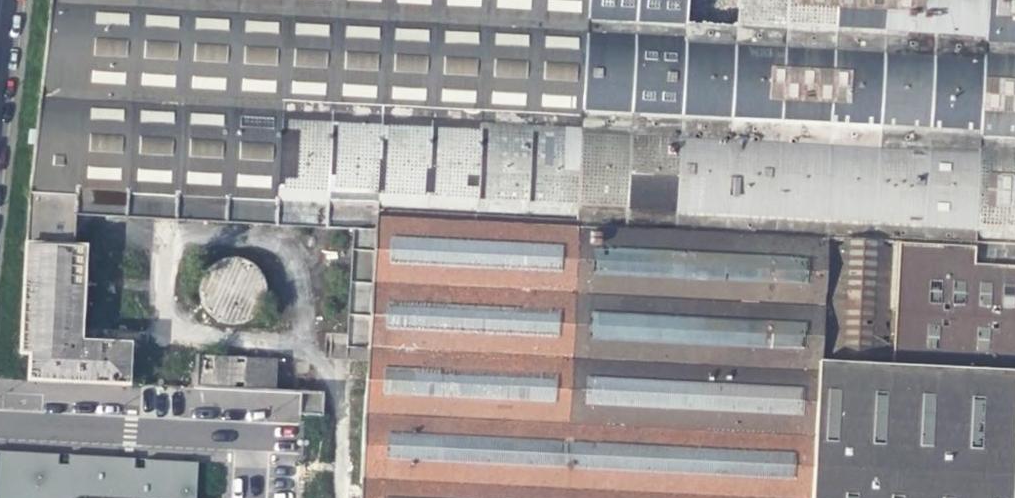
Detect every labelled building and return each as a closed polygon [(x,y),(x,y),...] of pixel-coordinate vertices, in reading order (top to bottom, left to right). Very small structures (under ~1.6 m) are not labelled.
[(39,382),(133,382),(133,338),(84,338),(84,220),(359,221),(359,497),(1014,497),(1014,376),(1014,0),(40,0),(39,382)] [(235,248),(190,288),(231,333),(276,294),(235,248)] [(300,395),(298,416),(321,418),(322,396),(300,395)] [(196,461),(0,451),(0,497),(194,497),(196,461)]
